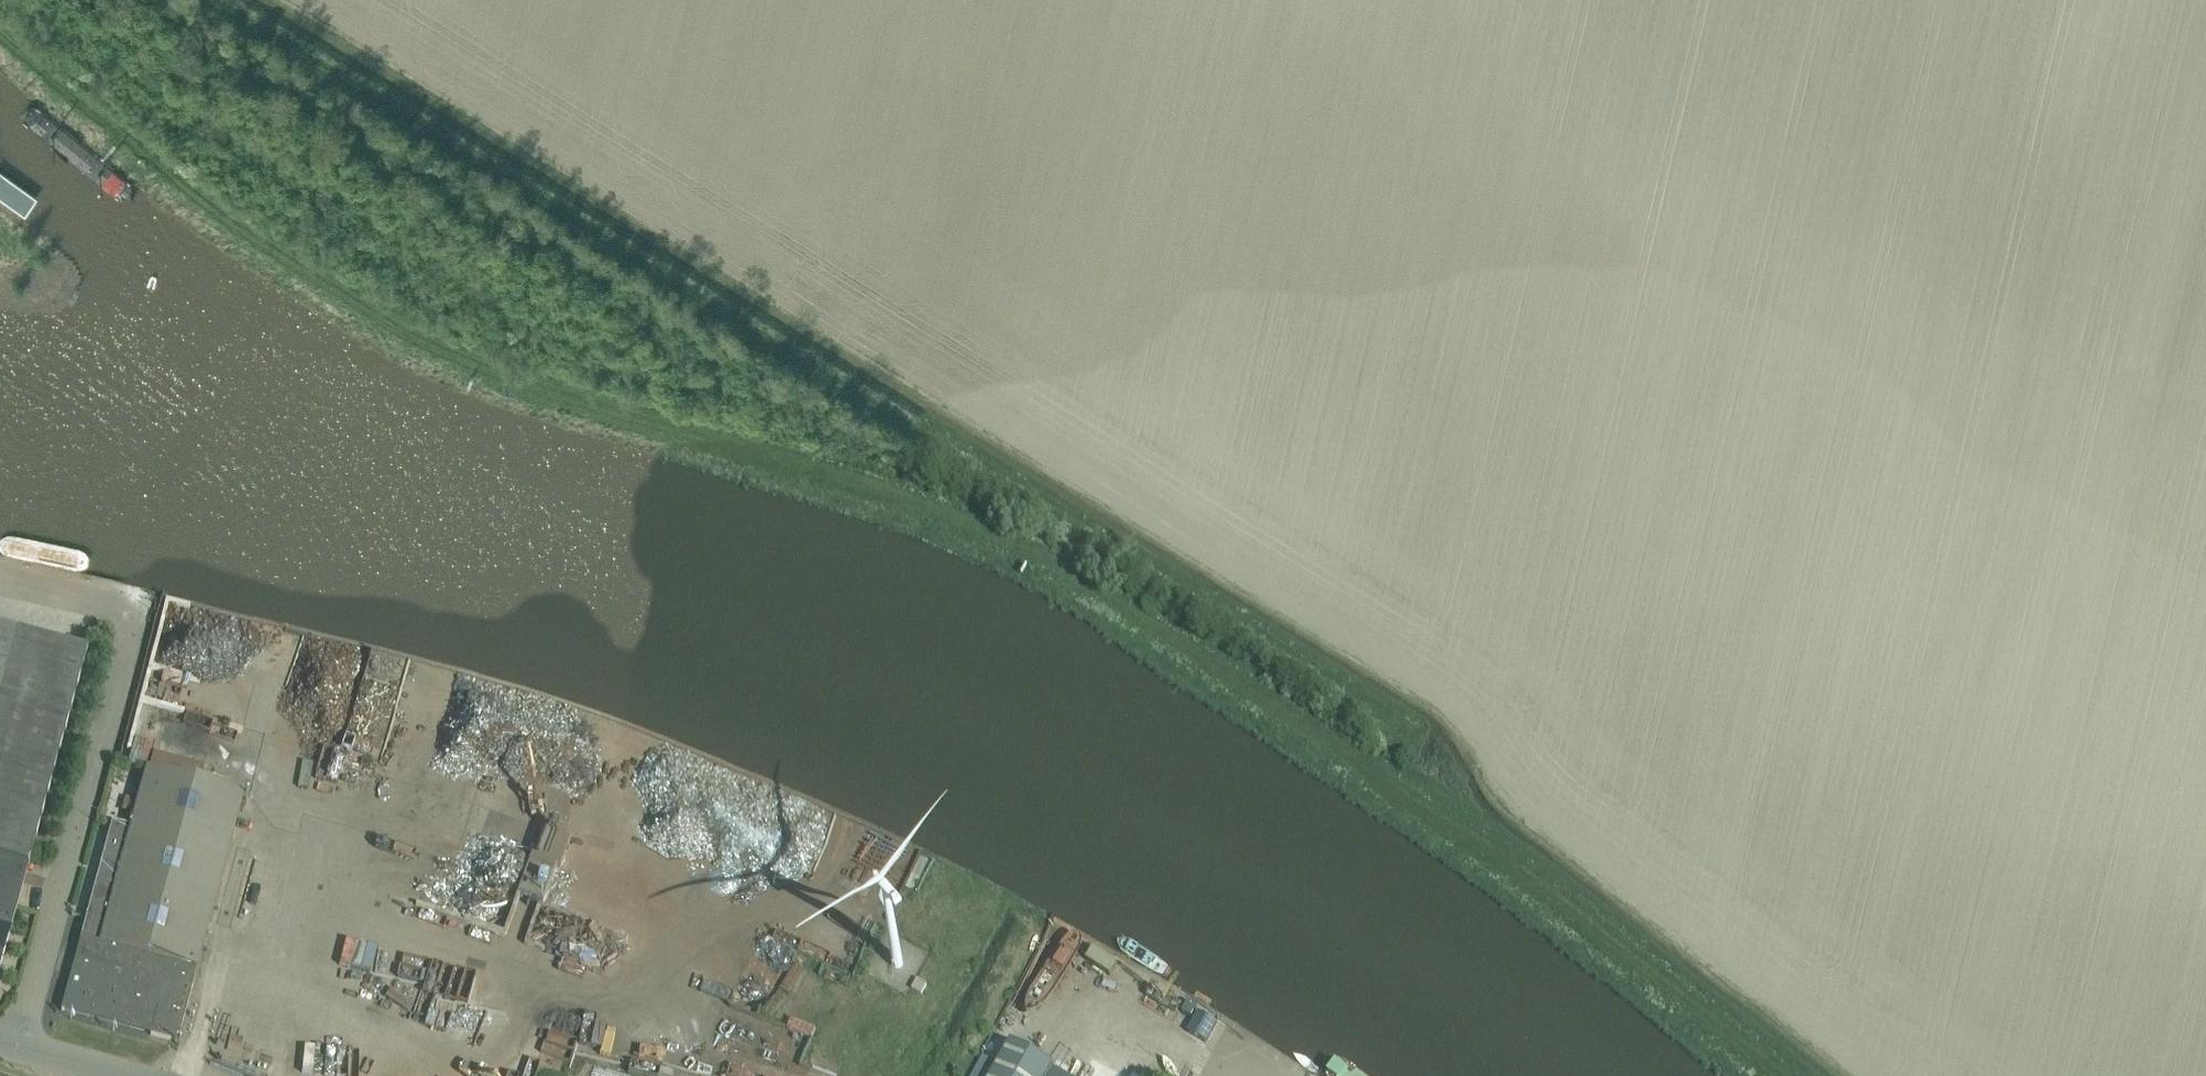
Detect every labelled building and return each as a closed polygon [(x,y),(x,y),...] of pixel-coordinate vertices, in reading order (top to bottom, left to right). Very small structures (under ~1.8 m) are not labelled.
[(121,202),(135,185),(87,145),(37,103),(22,120),(121,202)] [(0,628),(0,967),(87,652),(0,628)] [(154,764),(191,772),(194,759),(156,752),(154,764)] [(178,1042),(242,795),(147,770),(131,827),(112,822),(61,1010),(178,1042)] [(1217,1023),(1197,1012),(1186,1032),(1207,1043),(1217,1023)] [(578,1046),(607,1052),(612,1027),(583,1021),(578,1046)] [(1049,1073),(1051,1069),(1008,1046),(992,1075),(1054,1075),(1049,1073)]
